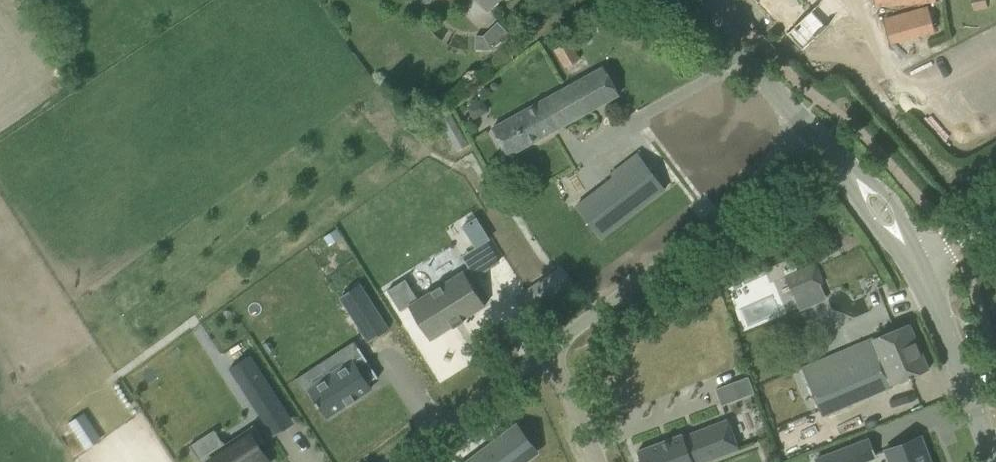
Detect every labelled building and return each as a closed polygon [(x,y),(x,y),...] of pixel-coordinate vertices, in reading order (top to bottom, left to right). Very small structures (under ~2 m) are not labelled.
[(488,10),(498,0),(477,0),(488,10)] [(828,0),(755,0),(802,49),(840,13),(828,0)] [(889,41),(934,32),(929,4),(884,12),(889,41)] [(564,67),(580,58),(569,39),(553,48),(564,67)] [(491,128),(507,156),(601,104),(618,94),(603,66),(585,76),(491,128)] [(468,144),(450,114),(438,120),(456,151),(468,144)] [(651,172),(587,219),(613,255),(677,207),(673,202),(651,172)] [(474,215),(460,224),(488,267),(497,261),(484,240),(488,238),(474,215)] [(335,228),(325,234),(331,242),(341,236),(335,228)] [(784,275),(793,296),(825,283),(816,261),(784,275)] [(513,297),(527,317),(575,285),(561,265),(513,297)] [(485,305),(463,270),(417,299),(405,279),(387,290),(400,310),(408,305),(430,340),(452,326),(453,327),(463,321),(462,319),(485,305)] [(367,342),(388,328),(359,284),(339,297),(367,342)] [(928,369),(909,324),(891,332),(865,343),(863,340),(802,367),(822,415),(874,393),(892,385),(892,384),(908,377),(909,379),(913,377),(912,376),(928,369)] [(361,355),(309,389),(317,400),(315,401),(318,406),(320,405),(327,416),(346,404),(347,405),(348,405),(348,404),(354,400),(355,400),(354,399),(370,388),(367,383),(375,377),(376,378),(378,377),(363,354),(361,355)] [(282,405),(249,355),(229,368),(262,419),(282,405)] [(731,382),(715,388),(721,403),(736,397),(731,382)] [(78,415),(68,422),(86,448),(96,441),(78,415)] [(636,451),(641,461),(704,461),(738,449),(727,419),(683,436),(682,434),(636,451)] [(196,458),(199,461),(270,461),(258,445),(262,442),(263,443),(264,443),(252,424),(251,425),(251,426),(224,443),(223,441),(222,441),(196,458)] [(469,461),(521,461),(535,451),(516,426),(469,461)] [(891,448),(891,449),(896,461),(930,461),(920,436),(891,448)] [(868,439),(816,459),(817,461),(859,461),(875,456),(868,439)]
